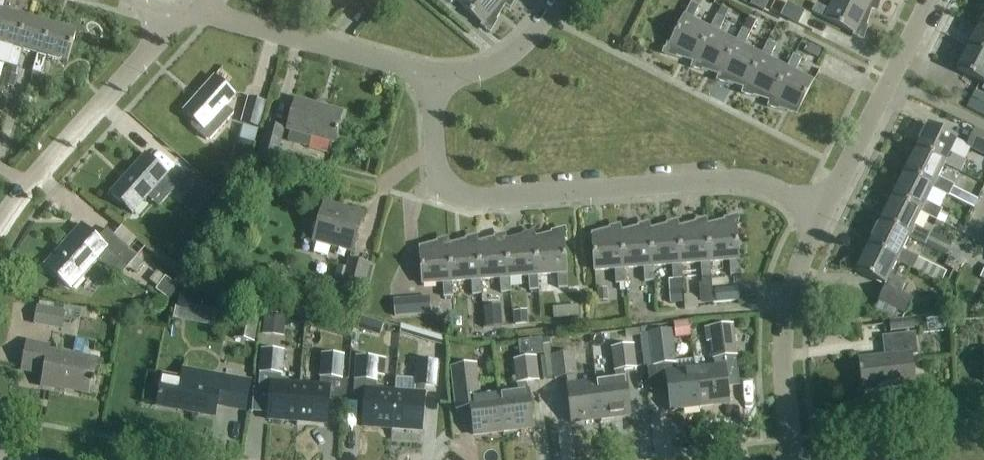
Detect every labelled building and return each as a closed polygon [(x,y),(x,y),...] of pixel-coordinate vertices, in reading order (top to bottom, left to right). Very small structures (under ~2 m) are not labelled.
[(433,1),(451,16),(459,6),(482,25),(481,27),(480,26),(480,28),(489,33),(499,17),(498,16),(494,13),(502,4),(497,0),(434,0),(433,1)] [(502,4),(509,9),(515,0),(497,0),(502,4)] [(692,63),(694,60),(710,29),(709,29),(692,20),(702,1),(700,0),(692,0),(669,46),(667,45),(668,45),(666,44),(665,49),(663,49),(662,56),(676,60),(676,59),(692,63)] [(828,11),(815,4),(811,13),(853,34),(853,36),(852,36),(852,37),(862,40),(868,22),(867,22),(862,20),(868,9),(849,0),(833,0),(828,11)] [(868,9),(876,12),(880,0),(849,0),(868,9)] [(791,29),(797,13),(784,8),(778,24),(791,29)] [(13,49),(17,50),(25,20),(1,13),(0,17),(0,45),(13,49)] [(692,63),(690,70),(702,73),(702,72),(718,76),(735,42),(718,34),(724,21),(722,20),(724,16),(718,13),(716,16),(709,29),(710,29),(692,63)] [(8,66),(9,66),(3,85),(14,89),(18,77),(15,76),(22,51),(37,55),(41,56),(49,27),(25,20),(17,50),(13,49),(8,66)] [(67,64),(75,34),(49,27),(41,56),(37,55),(32,73),(41,75),(46,58),(67,64)] [(967,49),(983,58),(983,30),(978,27),(967,49)] [(735,42),(718,76),(716,83),(727,86),(728,85),(744,89),(746,86),(761,56),(761,55),(743,47),(750,34),(741,29),(735,42)] [(746,86),(744,89),(742,96),(753,99),(754,98),(768,102),(770,103),(772,100),(787,69),(786,68),(769,59),(776,47),(767,42),(761,55),(761,56),(746,86)] [(810,47),(806,54),(818,60),(822,53),(810,47)] [(967,49),(956,72),(983,86),(981,91),(983,92),(983,58),(967,49)] [(768,102),(766,108),(778,113),(779,111),(796,116),(797,113),(813,82),(795,73),(801,60),(793,55),(786,68),(787,69),(772,100),(770,103),(768,102)] [(234,97),(214,78),(183,112),(191,120),(190,122),(190,126),(204,139),(211,139),(223,125),(232,114),(224,107),(234,97)] [(975,93),(968,107),(983,115),(983,97),(975,93)] [(241,123),(259,128),(266,103),(248,98),(241,123)] [(333,145),(342,113),(295,101),(287,132),(290,133),(287,143),(309,149),(311,139),(333,145)] [(277,162),(285,130),(266,124),(258,157),(277,162)] [(243,126),(239,140),(255,145),(259,131),(243,126)] [(957,141),(928,127),(915,152),(944,166),(960,174),(965,162),(950,155),(957,141)] [(974,131),(966,147),(983,155),(983,135),(974,131)] [(915,152),(903,176),(932,190),(948,198),(949,196),(953,188),(954,187),(938,179),(944,166),(915,152)] [(145,155),(110,194),(132,215),(167,175),(145,155)] [(182,200),(192,210),(205,195),(211,200),(215,195),(210,191),(211,190),(200,180),(196,184),(182,171),(173,182),(187,194),(182,200)] [(932,190),(903,176),(891,201),(920,215),(943,226),(948,217),(941,213),(942,211),(926,203),(932,190)] [(953,188),(949,196),(960,201),(963,193),(953,188)] [(920,215),(891,201),(880,225),(908,239),(924,247),(930,235),(914,227),(920,215)] [(362,215),(324,204),(313,242),(352,252),(362,215)] [(719,228),(707,229),(709,263),(729,262),(730,276),(739,275),(736,228),(737,228),(738,229),(739,228),(736,218),(718,222),(718,224),(719,228)] [(690,231),(678,231),(680,265),(681,265),(700,264),(701,278),(710,278),(709,263),(707,229),(705,221),(689,225),(690,226),(690,231)] [(680,265),(678,231),(676,223),(660,227),(661,228),(661,233),(650,234),(652,268),(671,266),(674,298),(683,297),(681,265),(680,265)] [(633,235),(622,236),(620,236),(623,270),(624,270),(643,268),(644,283),(653,282),(652,268),(650,234),(648,225),(632,229),(632,230),(633,235)] [(868,249),(896,263),(941,285),(946,273),(902,251),(908,239),(880,225),(868,249)] [(97,241),(81,226),(45,267),(71,290),(107,251),(126,269),(128,267),(135,274),(143,265),(136,258),(137,257),(106,230),(97,241)] [(623,270),(620,236),(622,236),(619,227),(604,231),(604,232),(605,237),(591,238),(594,272),(614,271),(615,285),(625,285),(624,270),(623,270)] [(533,243),(536,277),(537,277),(556,275),(557,290),(567,289),(565,274),(566,274),(563,240),(566,240),(564,231),(546,236),(548,242),(535,242),(533,243)] [(533,243),(535,242),(533,234),(518,238),(518,239),(518,244),(507,245),(505,245),(507,279),(508,279),(527,277),(528,292),(538,291),(537,277),(536,277),(533,243)] [(304,268),(307,257),(325,261),(328,247),(285,237),(282,252),(293,254),(290,266),(304,268)] [(509,293),(508,279),(507,279),(505,245),(507,245),(505,237),(489,240),(490,242),(490,246),(478,247),(476,247),(479,281),(480,281),(499,280),(500,294),(509,293)] [(450,283),(451,283),(470,282),(471,296),(481,296),(480,281),(479,281),(476,247),(478,247),(476,239),(461,242),(461,244),(461,248),(450,249),(448,249),(450,283)] [(452,298),(451,283),(450,283),(448,249),(450,249),(448,241),(432,244),(433,246),(433,250),(419,251),(422,286),(441,284),(443,298),(452,298)] [(868,249),(856,273),(884,287),(872,311),(892,321),(897,311),(905,315),(912,300),(901,294),(906,283),(890,275),(896,263),(868,249)] [(341,285),(363,291),(371,265),(349,259),(341,285)] [(165,278),(155,291),(169,302),(179,288),(165,278)] [(701,284),(698,285),(699,291),(711,290),(710,278),(701,278),(701,284)] [(607,286),(596,287),(597,300),(608,300),(607,286)] [(740,302),(738,288),(715,291),(716,304),(740,302)] [(683,305),(706,305),(706,292),(684,292),(683,305)] [(180,293),(176,312),(215,319),(219,300),(180,293)] [(416,315),(430,314),(429,297),(415,298),(416,315)] [(395,317),(409,315),(407,298),(393,300),(395,317)] [(34,325),(63,330),(66,312),(65,312),(65,307),(40,303),(39,307),(37,307),(34,325)] [(500,306),(483,308),(486,329),(502,327),(500,306)] [(578,308),(565,309),(566,320),(578,319),(578,308)] [(528,325),(527,311),(513,312),(514,326),(528,325)] [(253,343),(258,319),(237,316),(233,339),(253,343)] [(263,316),(262,338),(284,339),(286,317),(263,316)] [(361,317),(359,326),(381,333),(383,324),(361,317)] [(891,335),(915,332),(913,319),(889,322),(891,335)] [(713,368),(695,370),(699,408),(728,404),(723,359),(735,357),(731,325),(704,329),(705,344),(710,343),(713,368)] [(402,326),(400,334),(445,347),(445,338),(422,332),(402,326)] [(670,331),(658,332),(657,327),(640,329),(641,336),(645,369),(653,368),(657,397),(668,395),(670,411),(699,408),(695,370),(676,373),(670,331)] [(862,392),(914,386),(911,356),(916,356),(914,335),(882,338),(884,357),(858,360),(862,392)] [(41,385),(90,394),(96,362),(48,352),(49,347),(27,343),(21,372),(43,376),(41,385)] [(572,354),(551,357),(549,346),(543,347),(547,380),(553,379),(554,381),(566,380),(571,424),(600,420),(596,383),(576,385),(572,354)] [(635,346),(611,348),(614,372),(637,370),(635,346)] [(259,374),(260,374),(259,385),(270,386),(268,421),(297,423),(300,385),(280,383),(281,376),(283,352),(261,350),(259,374)] [(319,386),(300,385),(297,423),(326,425),(329,379),(341,380),(343,356),(321,355),(319,386)] [(384,360),(355,357),(353,395),(365,396),(362,428),(391,430),(394,392),(375,391),(375,383),(377,384),(377,377),(383,377),(384,360)] [(517,392),(498,395),(503,433),(532,429),(526,384),(538,382),(535,358),(513,361),(517,392)] [(480,361),(482,392),(506,390),(504,359),(480,361)] [(413,394),(394,392),(391,430),(420,432),(424,387),(436,388),(438,363),(415,362),(413,394)] [(470,410),(472,424),(474,436),(503,433),(498,395),(481,397),(477,365),(450,369),(456,412),(470,410)] [(162,377),(157,407),(214,417),(216,406),(244,411),(249,383),(183,371),(181,380),(162,377)] [(629,417),(624,372),(614,373),(614,380),(596,383),(600,420),(629,417)] [(638,418),(663,417),(662,405),(637,407),(638,418)]
